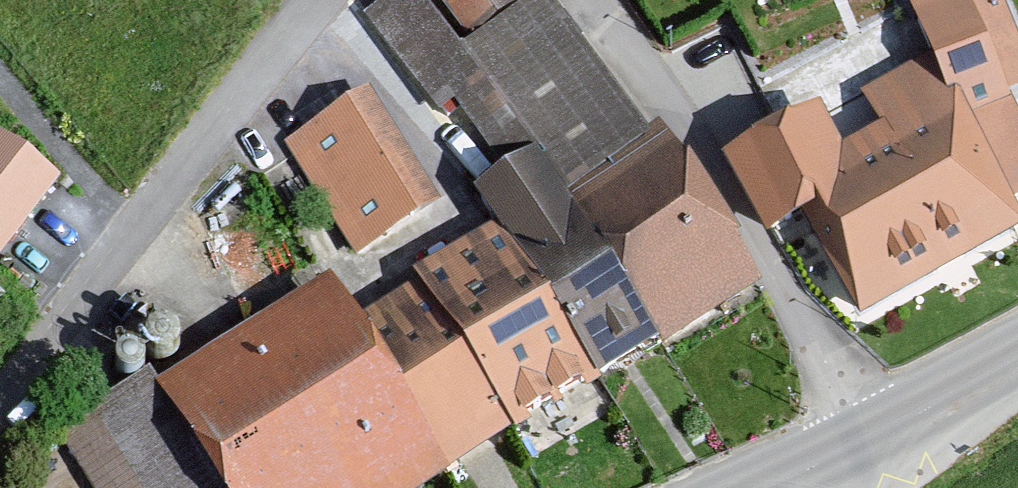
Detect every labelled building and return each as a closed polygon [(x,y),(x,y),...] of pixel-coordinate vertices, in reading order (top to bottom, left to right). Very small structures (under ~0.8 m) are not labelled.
[(511,123),(425,0),(388,0),(367,15),(443,121),(455,112),(477,145),(511,123)] [(530,0),(437,0),(468,45),(530,0)] [(552,0),(530,0),(468,45),(463,48),(542,156),(569,194),(655,141),(552,0)] [(943,52),(869,89),(896,134),(852,161),(822,105),(738,151),(773,213),(810,193),(867,296),(1016,216),(1002,188),(1017,180),(1017,115),(1002,83),(1017,77),(1017,45),(999,0),(919,0),(943,52)] [(343,241),(357,233),(368,251),(440,209),(372,93),(286,143),(343,241)] [(668,354),(765,294),(666,134),(655,141),(569,194),(662,344),(668,354)] [(0,135),(0,241),(51,173),(0,135)] [(497,229),(594,386),(662,344),(569,194),(542,156),(476,196),(497,229)] [(422,290),(514,436),(594,386),(497,229),(416,279),(422,290)] [(449,477),(356,331),(331,289),(161,395),(215,487),(431,487),(449,477)] [(356,331),(449,477),(514,436),(422,290),(356,331)] [(55,425),(91,487),(215,487),(161,395),(148,372),(55,425)]
